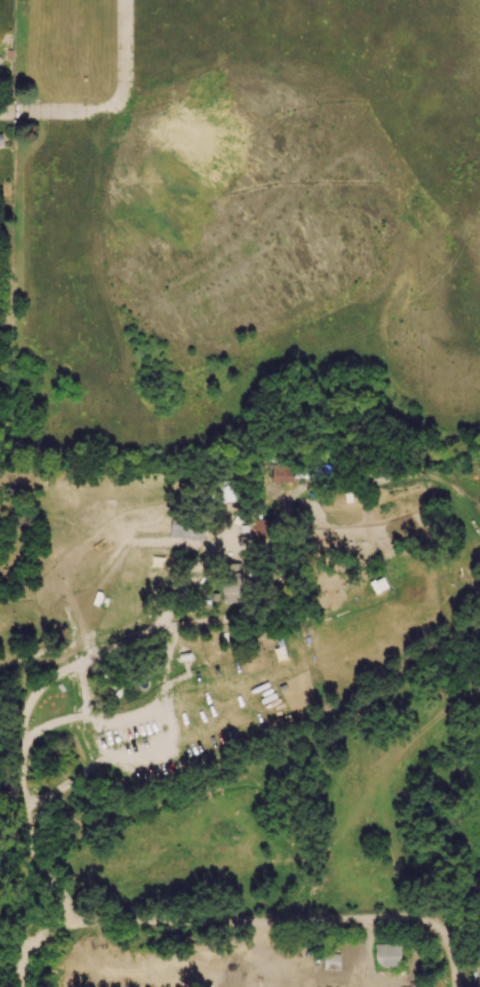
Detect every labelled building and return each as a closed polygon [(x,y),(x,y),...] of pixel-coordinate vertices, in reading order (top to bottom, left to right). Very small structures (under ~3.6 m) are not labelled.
[(293,482),(292,463),(271,464),(272,483),(293,482)] [(219,501),(238,502),(239,480),(220,479),(219,501)] [(204,539),(205,520),(170,519),(170,538),(204,539)] [(274,519),(254,520),(255,545),(274,544),(274,519)] [(223,602),(241,603),(242,563),(224,563),(223,602)] [(401,944),(376,944),(376,968),(401,968),(401,944)]
